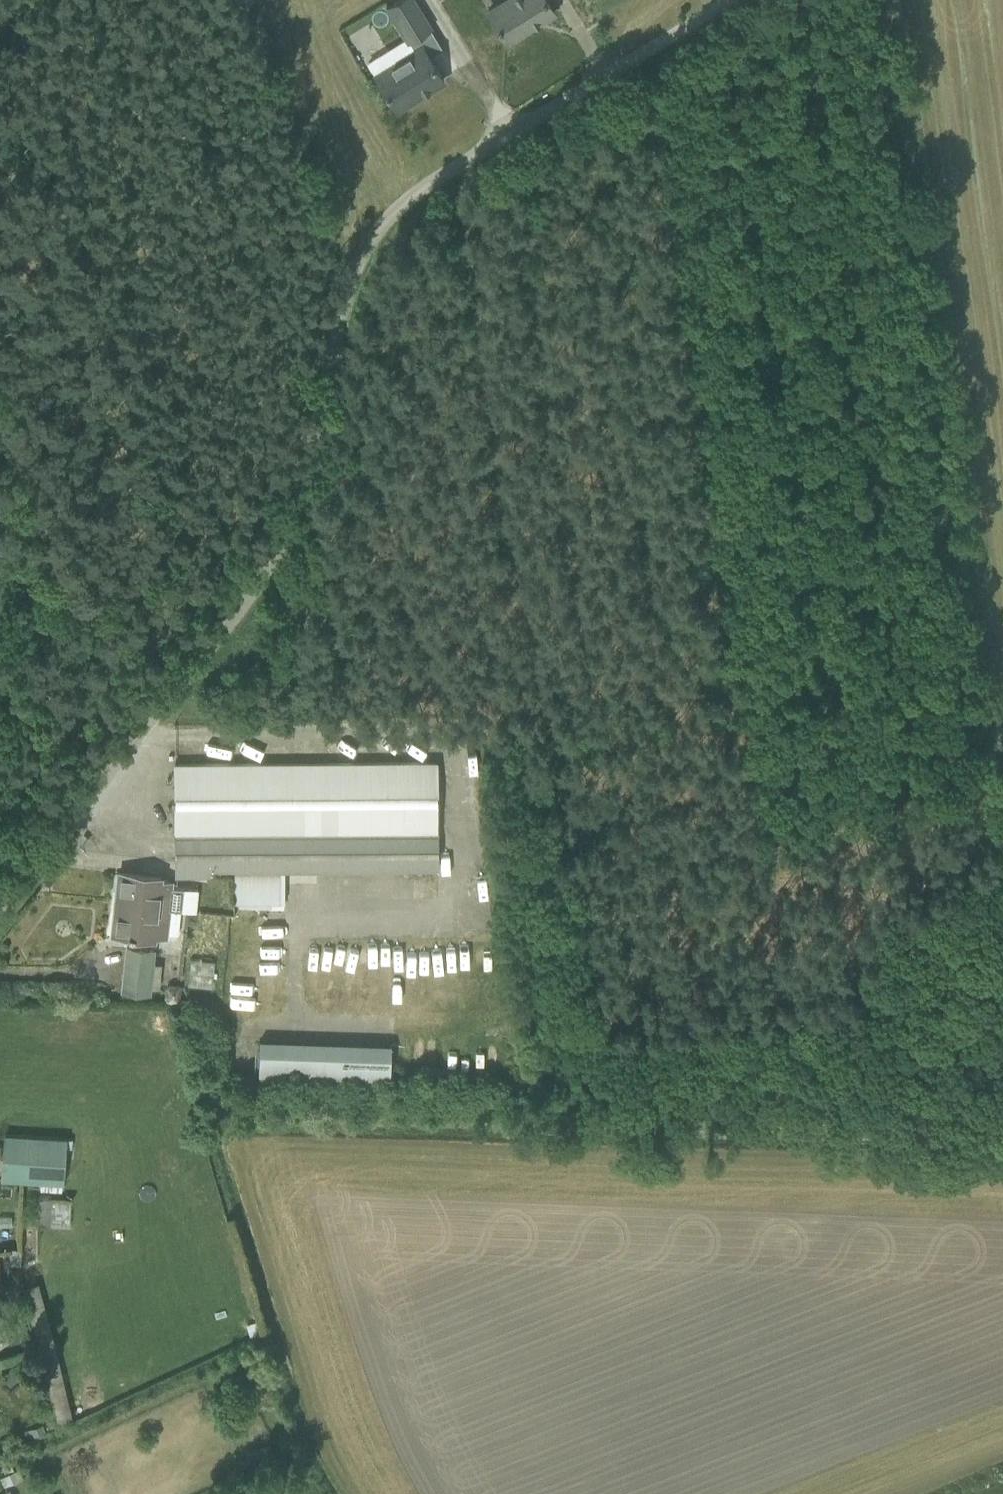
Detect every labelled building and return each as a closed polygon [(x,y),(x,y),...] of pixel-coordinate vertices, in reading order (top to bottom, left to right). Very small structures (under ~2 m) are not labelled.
[(414,0),(398,0),(387,6),(408,41),(431,27),(414,0)] [(507,41),(555,11),(548,0),(505,0),(488,10),(507,41)] [(444,80),(423,45),(375,75),(396,109),(444,80)] [(175,763),(176,875),(212,875),(212,870),(437,868),(437,761),(175,763)] [(116,892),(112,933),(128,934),(128,936),(134,937),(134,935),(154,937),(155,934),(166,935),(169,909),(181,911),(197,912),(199,890),(184,888),(171,887),(172,882),(160,881),(161,877),(118,872),(116,892)] [(120,990),(150,993),(155,949),(125,946),(120,990)] [(396,1081),(397,1042),(264,1037),(263,1077),(396,1081)] [(63,1183),(66,1137),(3,1133),(0,1176),(0,1179),(63,1183)] [(38,1196),(37,1224),(50,1225),(51,1196),(38,1196)] [(0,1477),(4,1486),(23,1477),(18,1468),(0,1477)]
